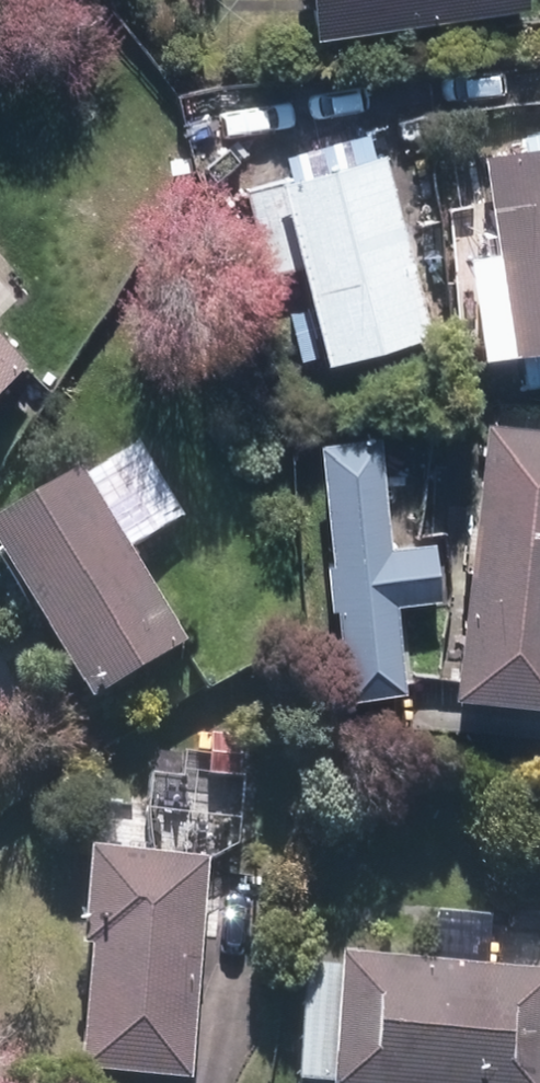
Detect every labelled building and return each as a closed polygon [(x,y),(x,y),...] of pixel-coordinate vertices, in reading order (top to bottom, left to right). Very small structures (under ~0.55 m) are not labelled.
[(531,0),(316,0),(319,29),(532,4),(531,0)] [(515,348),(522,347),(526,378),(539,376),(539,141),(490,148),(515,348)] [(285,181),(252,189),(273,271),(306,262),(330,358),(430,333),(382,146),(282,171),(285,181)] [(0,327),(0,392),(32,364),(0,327)] [(479,418),(462,692),(539,697),(539,422),(479,418)] [(400,596),(444,594),(440,541),(396,544),(390,436),(329,440),(337,559),(327,559),(329,599),(339,599),(345,694),(406,690),(400,596)] [(84,469),(0,525),(0,556),(97,702),(195,637),(135,547),(177,519),(130,450),(89,477),(84,469)] [(209,859),(90,853),(86,943),(94,944),(88,1075),(198,1080),(209,859)] [(445,965),(444,971),(412,968),(413,962),(344,957),(344,964),(309,962),(299,1082),(317,1082),(539,1082),(539,972),(445,965)]
